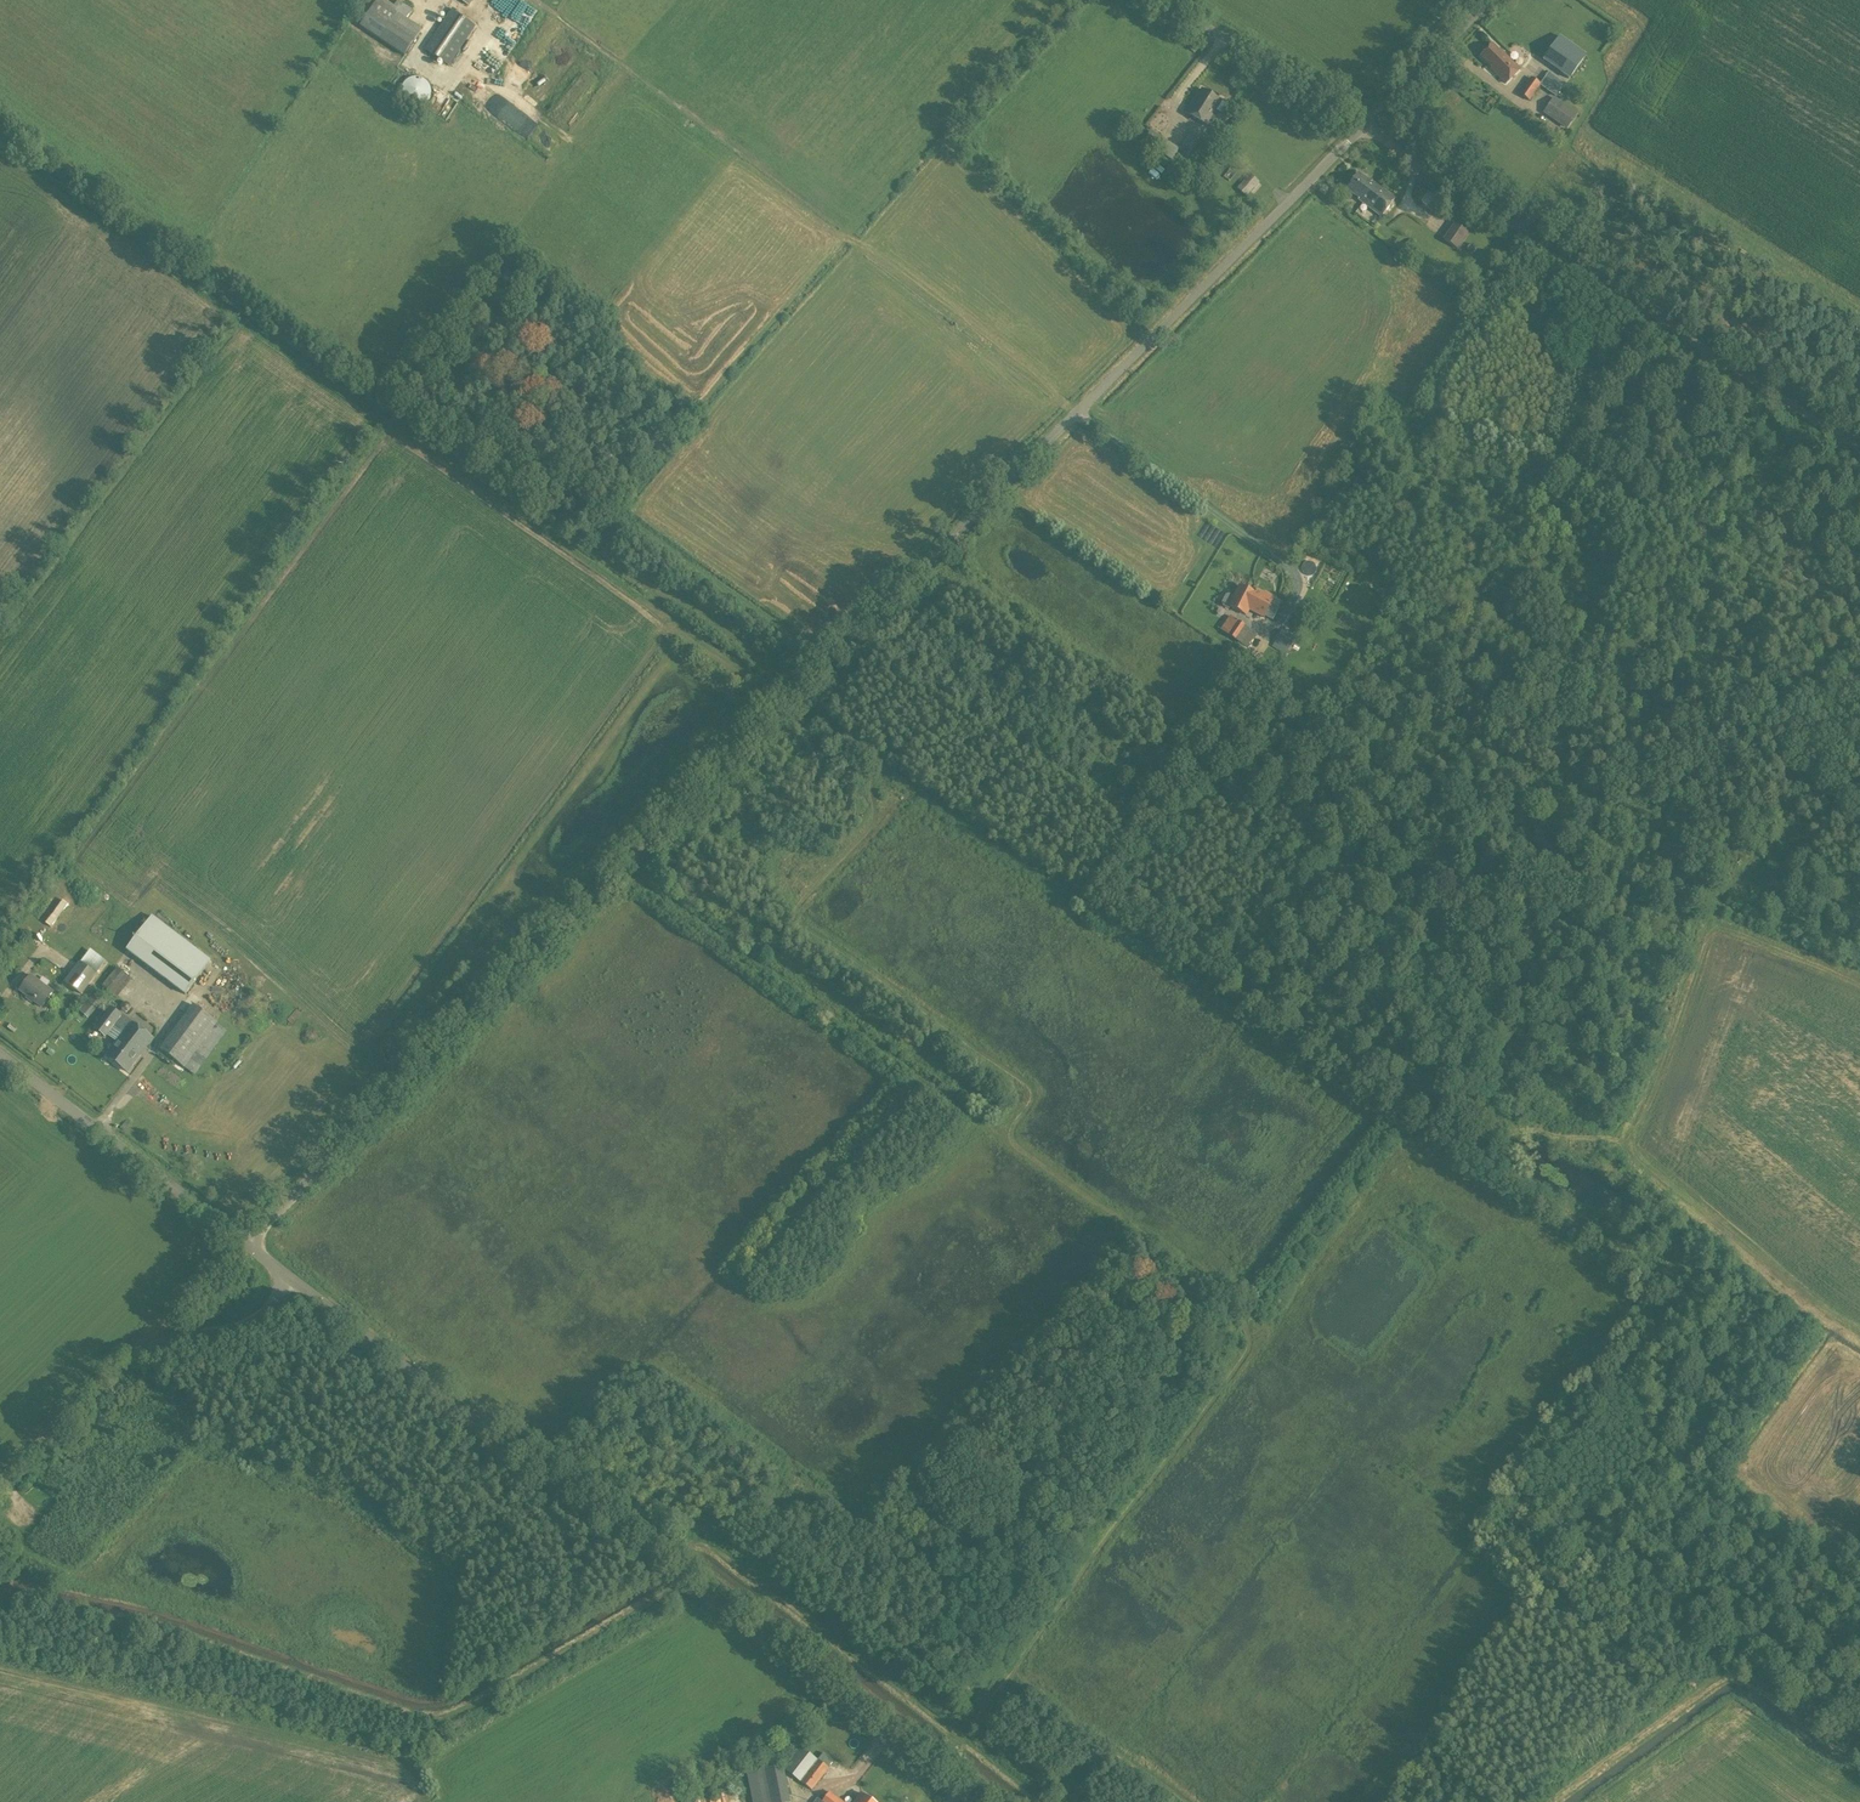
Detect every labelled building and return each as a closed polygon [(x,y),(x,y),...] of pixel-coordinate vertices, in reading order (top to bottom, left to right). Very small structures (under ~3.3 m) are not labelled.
[(385,0),(377,0),(360,26),(405,56),(422,29),(407,19),(413,10),(398,0),(394,6),(385,0)] [(450,67),(476,27),(456,13),(457,12),(452,8),(425,50),(450,67)] [(1570,80),(1587,55),(1560,36),(1542,60),(1570,80)] [(1499,50),(1494,44),(1482,56),(1493,67),(1492,68),(1507,83),(1521,69),(1501,49),(1499,50)] [(359,81),(376,75),(374,70),(357,76),(359,81)] [(1565,84),(1548,72),(1540,84),(1530,77),(1518,94),(1529,101),(1540,86),(1556,97),(1565,84)] [(416,107),(419,107),(422,106),(424,105),(426,103),(428,101),(429,99),(430,96),(431,94),(431,91),(430,88),(429,86),(428,84),(426,82),(424,80),(422,79),(419,78),(417,77),(414,77),(411,78),(409,79),(407,80),(405,82),(403,84),(402,87),(401,89),(401,92),(401,95),(402,97),(403,100),(405,102),(406,104),(409,105),(411,106),(414,107),(416,107)] [(1221,102),(1201,89),(1185,113),(1207,127),(1211,120),(1213,122),(1219,113),(1216,110),(1221,102)] [(1566,130),(1577,114),(1554,97),(1543,113),(1566,130)] [(1161,153),(1168,142),(1151,131),(1144,142),(1161,153)] [(1187,155),(1197,138),(1189,133),(1179,149),(1187,155)] [(1224,165),(1228,159),(1220,152),(1215,157),(1217,159),(1214,163),(1211,160),(1204,167),(1214,176),(1220,168),(1223,164),(1224,165)] [(1360,198),(1372,182),(1360,173),(1348,189),(1360,198)] [(1246,197),(1259,182),(1249,174),(1236,188),(1246,197)] [(1372,182),(1360,198),(1360,200),(1382,217),(1396,198),(1373,181),(1372,182)] [(1441,215),(1448,205),(1428,191),(1421,202),(1441,215)] [(1462,242),(1468,234),(1454,224),(1448,232),(1462,242)] [(1225,595),(1221,603),(1223,606),(1229,610),(1230,608),(1246,616),(1249,611),(1264,618),(1265,616),(1272,620),(1279,608),(1271,604),(1275,597),(1265,592),(1264,593),(1257,589),(1255,593),(1239,585),(1233,596),(1230,595),(1228,594),(1225,595)] [(1303,607),(1298,617),(1310,624),(1317,614),(1304,606),(1303,607)] [(1246,648),(1255,634),(1237,621),(1227,635),(1246,648)] [(1289,648),(1295,639),(1282,631),(1276,640),(1289,648)] [(186,995),(212,961),(153,916),(127,950),(186,995)] [(82,995),(97,974),(80,961),(65,982),(82,995)] [(43,1008),(54,993),(32,976),(21,991),(43,1008)] [(88,1018),(100,1003),(91,995),(78,1010),(88,1018)] [(185,1068),(218,1021),(193,1003),(160,1050),(185,1068)] [(107,1037),(123,1015),(111,1007),(95,1028),(107,1037)] [(128,1072),(153,1038),(133,1023),(107,1056),(128,1072)] [(812,1789),(829,1767),(801,1746),(784,1768),(812,1789)] [(783,1765),(747,1772),(753,1801),(790,1801),(783,1765)] [(830,1791),(822,1801),(818,1798),(815,1801),(844,1801),(830,1791)] [(861,1793),(854,1801),(873,1801),(861,1793)]
